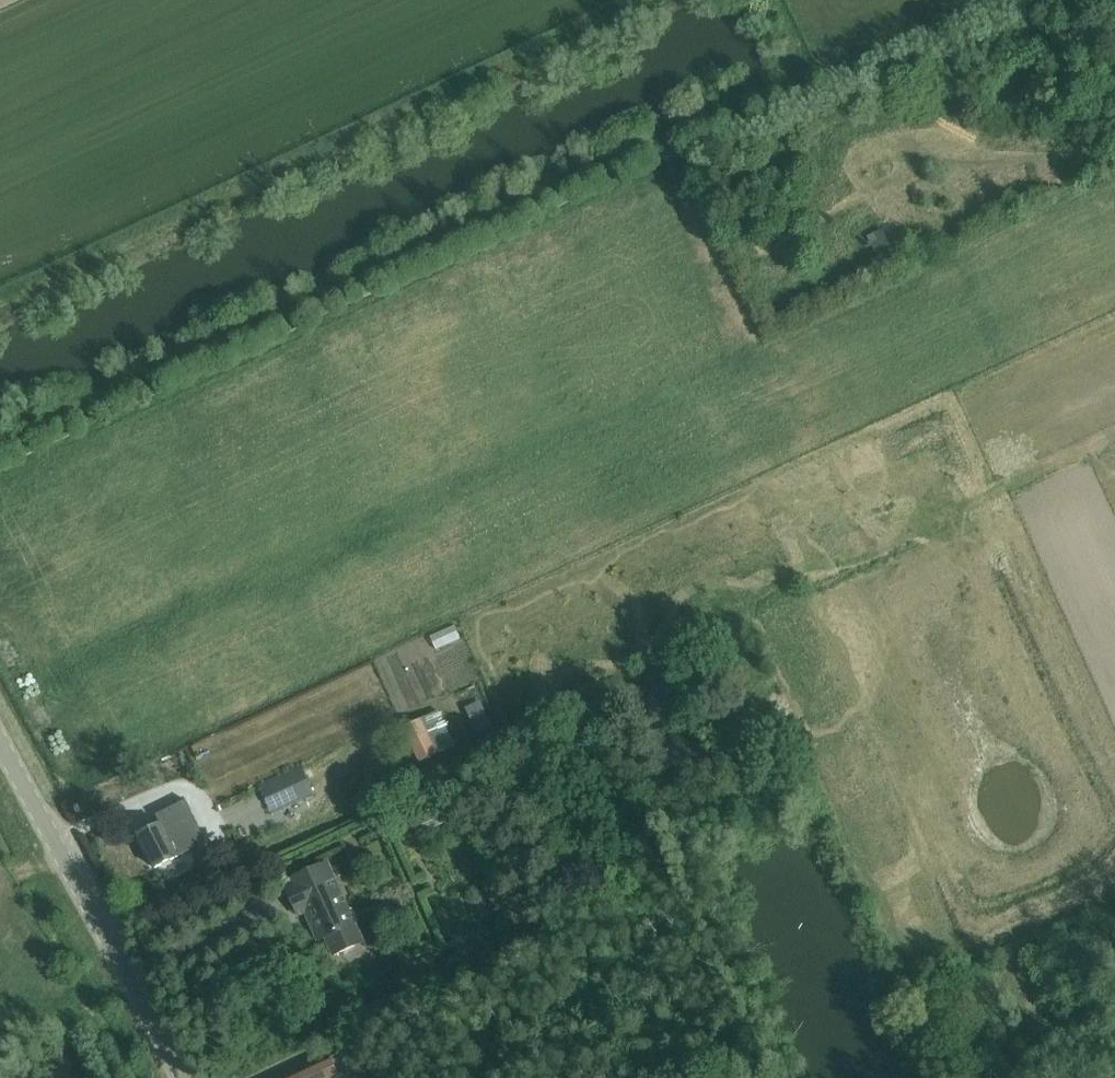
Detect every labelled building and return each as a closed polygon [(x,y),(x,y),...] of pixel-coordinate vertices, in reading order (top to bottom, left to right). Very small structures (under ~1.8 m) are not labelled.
[(433,633),(441,647),(466,633),(458,620),(433,633)] [(441,712),(420,722),(404,729),(420,763),(457,746),(441,712)] [(260,786),(273,814),(309,798),(296,770),(260,786)] [(138,835),(155,869),(178,858),(172,845),(185,839),(184,838),(198,831),(185,806),(158,819),(161,824),(138,835)] [(421,818),(426,831),(453,819),(448,807),(421,818)] [(326,938),(334,956),(363,943),(327,863),(290,880),(292,883),(284,886),(298,916),(305,912),(319,941),(326,938)] [(294,1077),(339,1077),(331,1061),(294,1077)]
